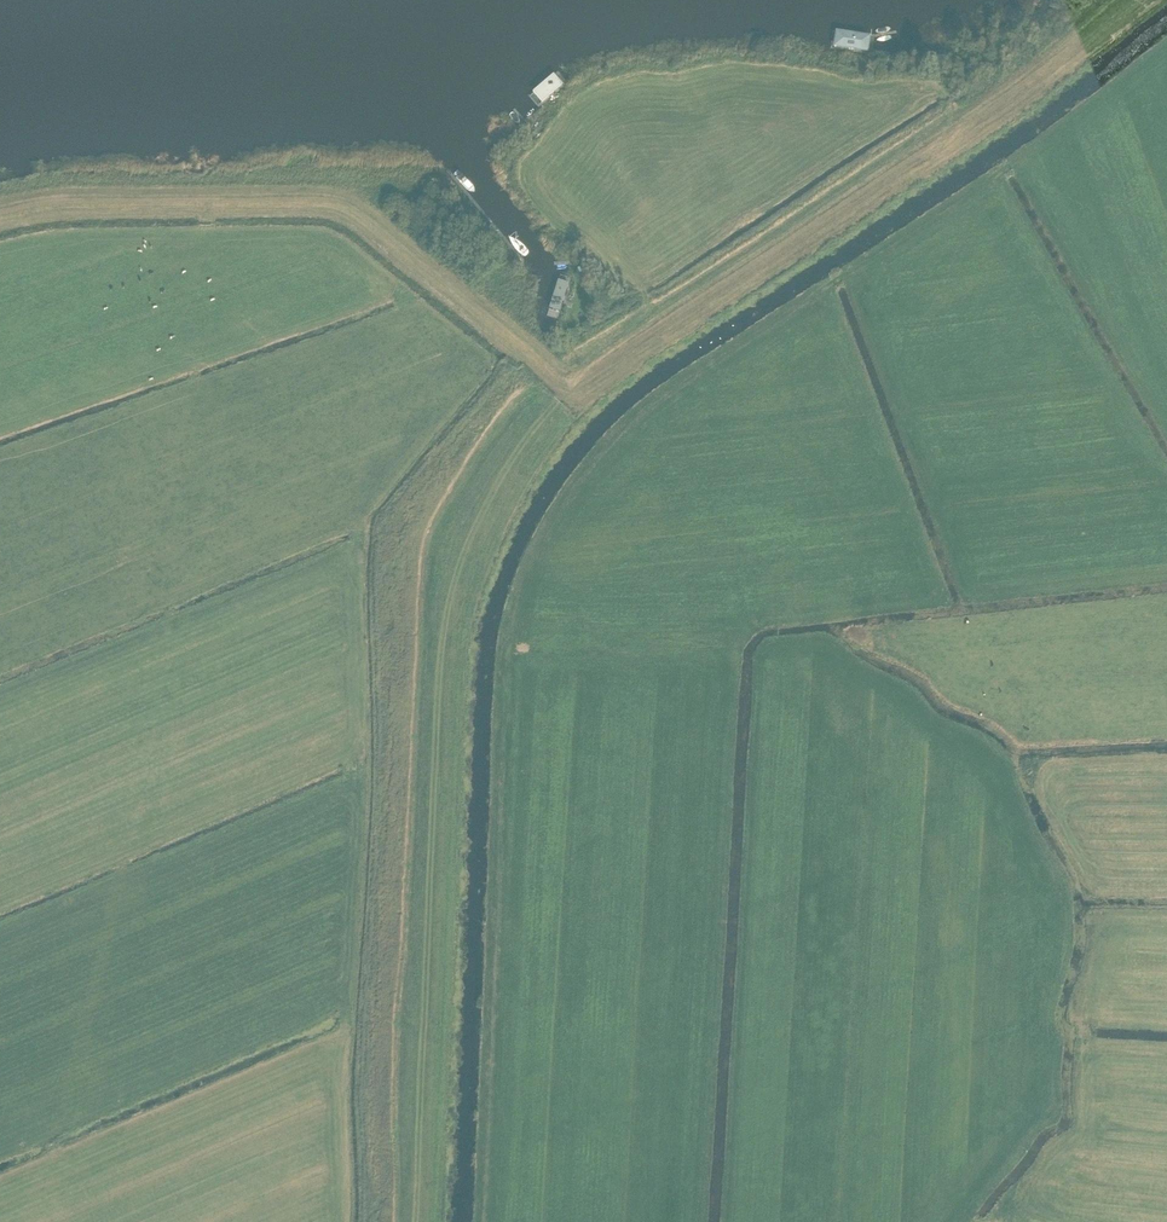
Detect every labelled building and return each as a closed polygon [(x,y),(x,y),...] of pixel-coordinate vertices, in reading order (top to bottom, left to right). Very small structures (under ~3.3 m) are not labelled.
[(869,34),(834,29),(831,49),(866,54),(869,34)] [(555,73),(531,94),(540,106),(565,85),(555,73)] [(547,310),(557,313),(569,276),(558,272),(547,310)]
